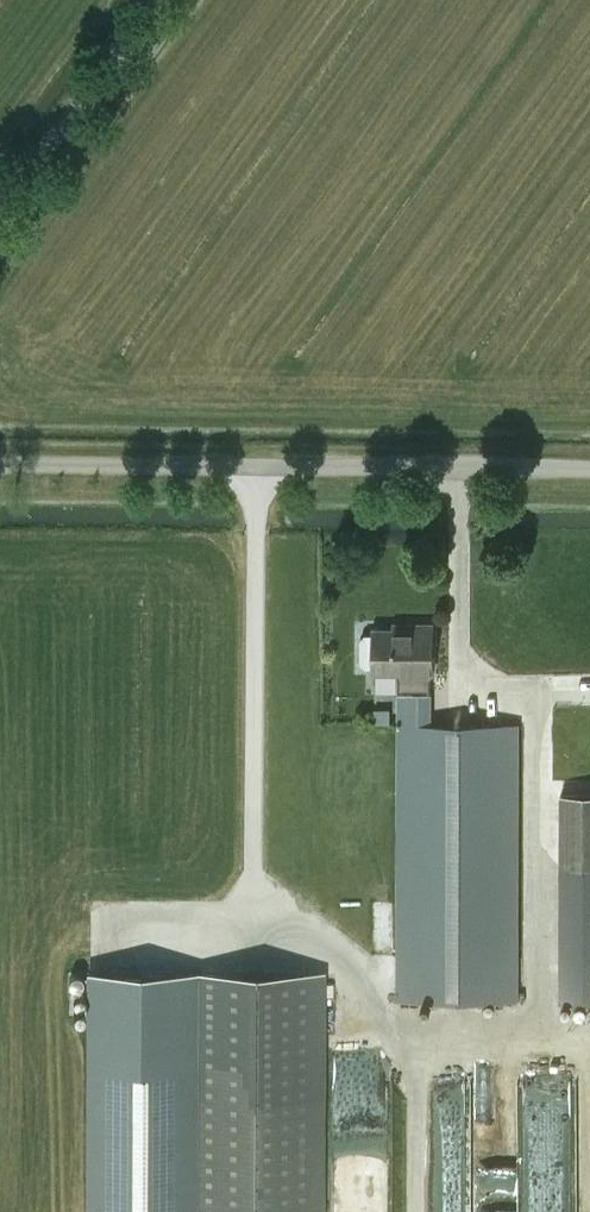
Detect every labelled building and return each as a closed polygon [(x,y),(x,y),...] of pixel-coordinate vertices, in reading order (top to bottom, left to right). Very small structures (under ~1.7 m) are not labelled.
[(373,667),(374,672),(397,672),(397,693),(397,722),(395,1000),(519,1001),(520,722),(432,722),(433,692),(429,692),(430,672),(432,672),(432,624),(404,624),(404,630),(374,630),(373,632),(365,632),(360,638),(360,662),(365,667),(373,667)] [(559,1001),(589,1000),(589,793),(559,793),(559,1001)] [(90,1211),(320,1211),(320,973),(90,973),(90,1211)] [(517,1065),(480,1062),(474,1137),(559,1144),(563,1087),(533,1085),(532,1095),(515,1093),(517,1065)] [(430,1211),(465,1211),(461,1070),(427,1071),(430,1211)]
